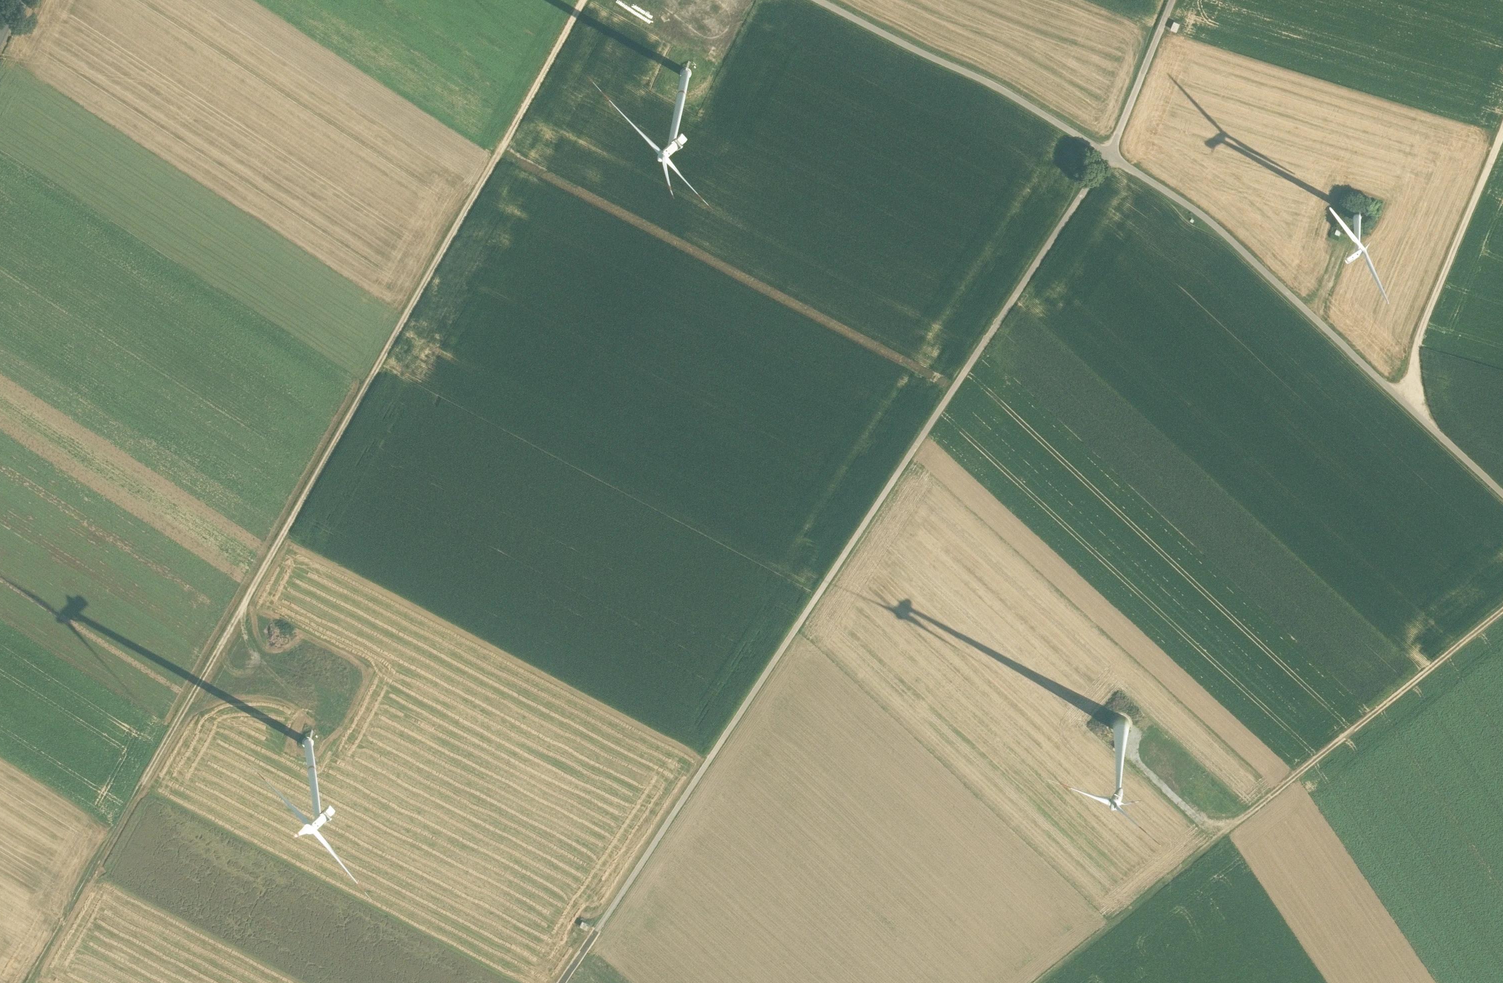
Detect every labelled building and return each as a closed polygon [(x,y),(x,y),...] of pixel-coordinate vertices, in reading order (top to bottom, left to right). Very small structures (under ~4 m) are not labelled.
[(1175,30),(1178,22),(1172,20),(1169,28),(1175,30)]
